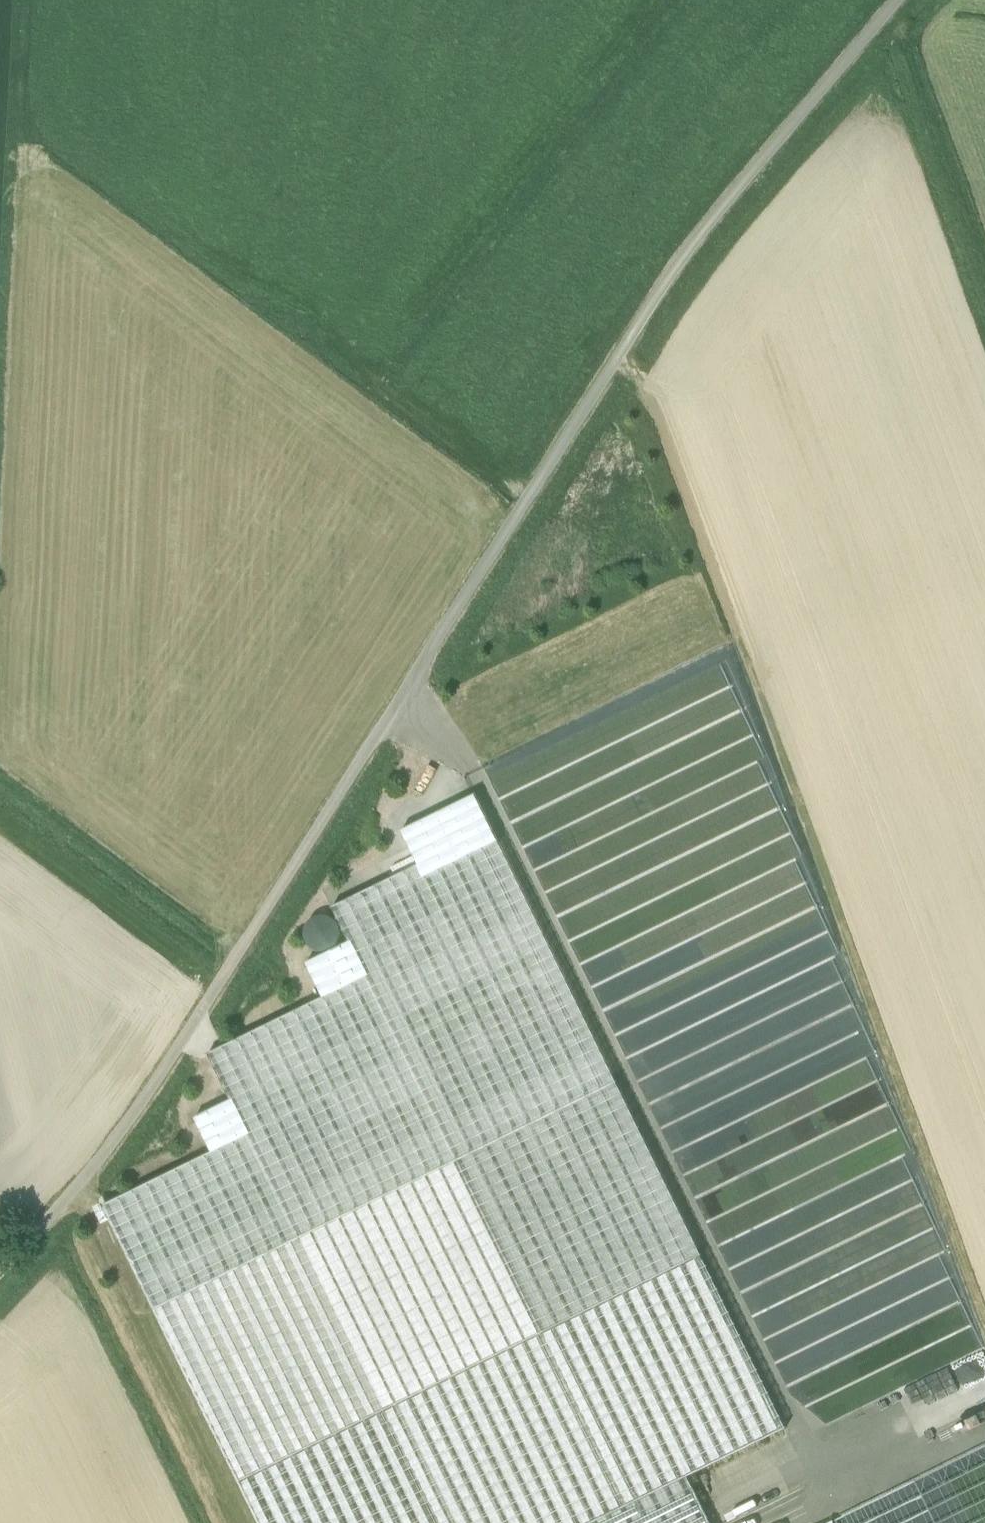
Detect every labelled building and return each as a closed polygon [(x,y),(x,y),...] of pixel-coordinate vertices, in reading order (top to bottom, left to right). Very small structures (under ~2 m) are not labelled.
[(103,1209),(263,1522),(587,1522),(682,1476),(788,1426),(477,795),(402,832),(416,869),(332,910),(347,944),(306,966),(323,1001),(209,1057),(230,1104),(195,1120),(209,1157),(103,1209)] [(571,940),(604,1008),(628,997),(624,987),(617,998),(613,1002),(602,980),(627,968),(626,950),(649,964),(666,948),(656,948),(671,935),(673,937),(675,969),(685,952),(700,961),(711,956),(710,941),(696,933),(741,911),(614,919),(616,960),(625,965),(608,974),(595,960),(603,960),(610,948),(600,949),(599,939),(571,940)] [(832,1522),(984,1522),(984,1449),(832,1522)] [(587,1522),(703,1522),(682,1476),(587,1522)]
